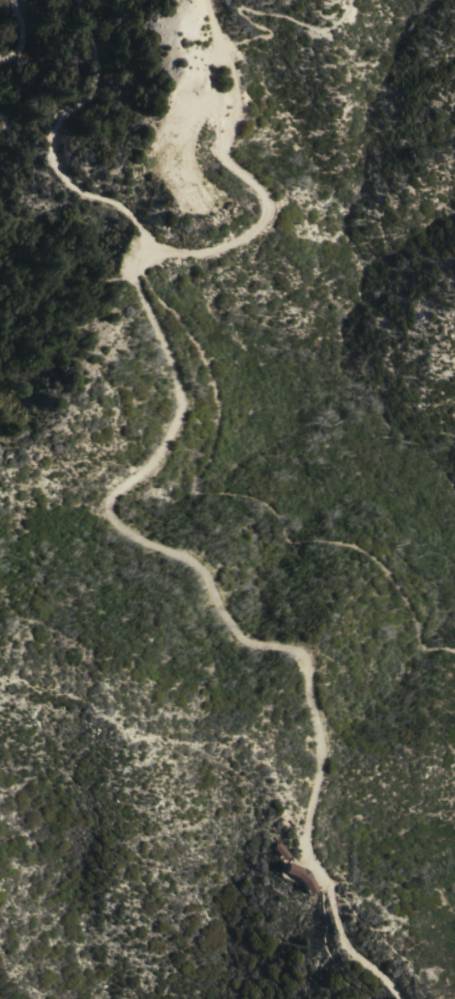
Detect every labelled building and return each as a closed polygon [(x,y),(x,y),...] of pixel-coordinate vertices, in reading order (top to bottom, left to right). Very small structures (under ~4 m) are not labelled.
[(281,842),(291,854),(285,860),(275,847),(281,842)] [(288,861),(303,867),(311,875),(317,888),(308,893),(302,882),(297,875),(285,870),(288,861)]
